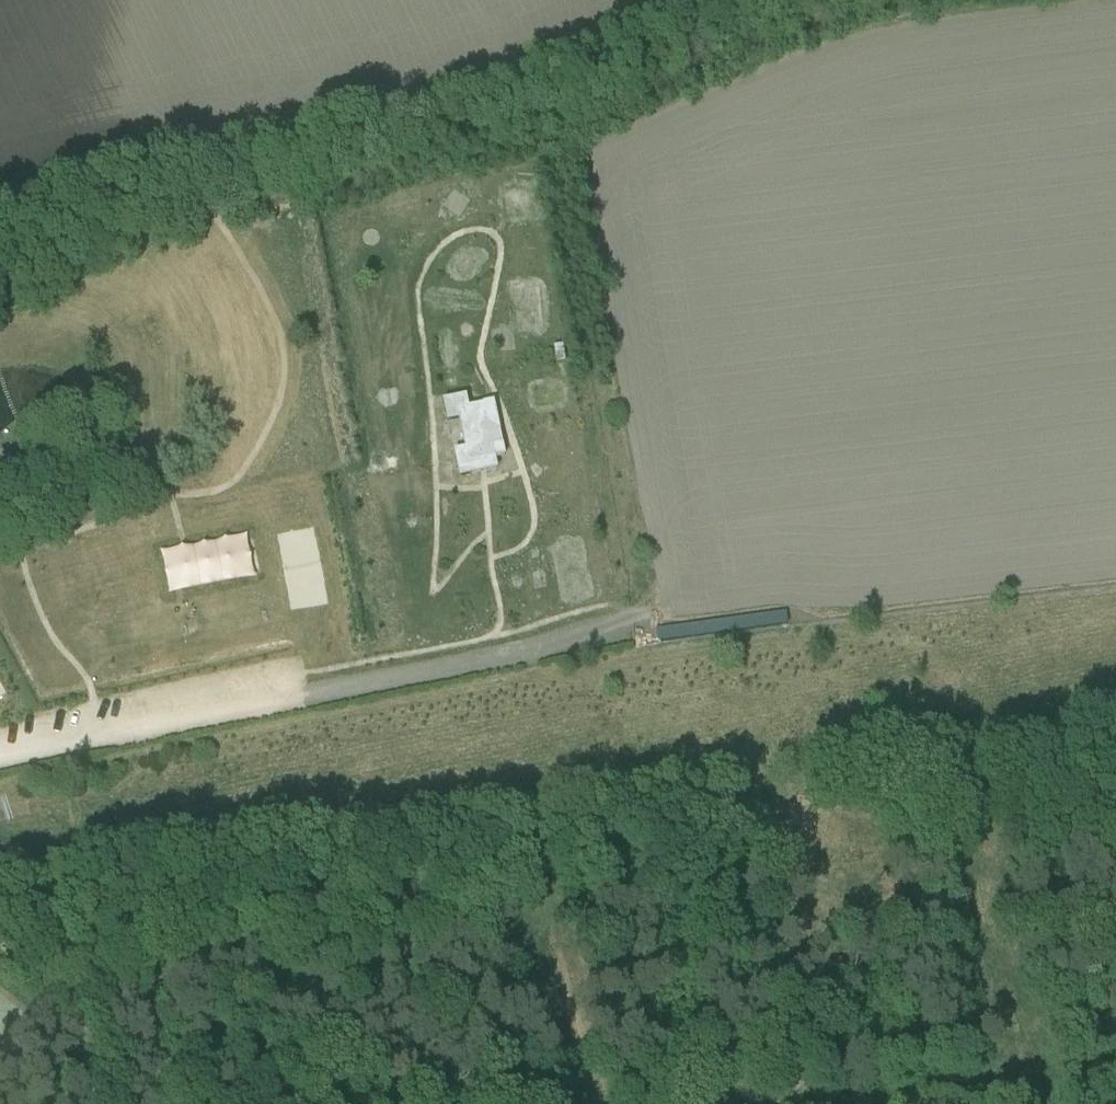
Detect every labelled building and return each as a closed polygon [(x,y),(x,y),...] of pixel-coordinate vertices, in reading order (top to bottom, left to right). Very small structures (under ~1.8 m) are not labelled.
[(465,397),(443,401),(447,422),(458,420),(464,449),(467,464),(494,458),(491,447),(502,445),(499,430),(488,433),(482,405),(467,408),(465,397)] [(787,626),(785,613),(655,630),(656,642),(787,626)] [(1115,830),(1115,818),(1099,820),(1100,833),(1115,830)]
